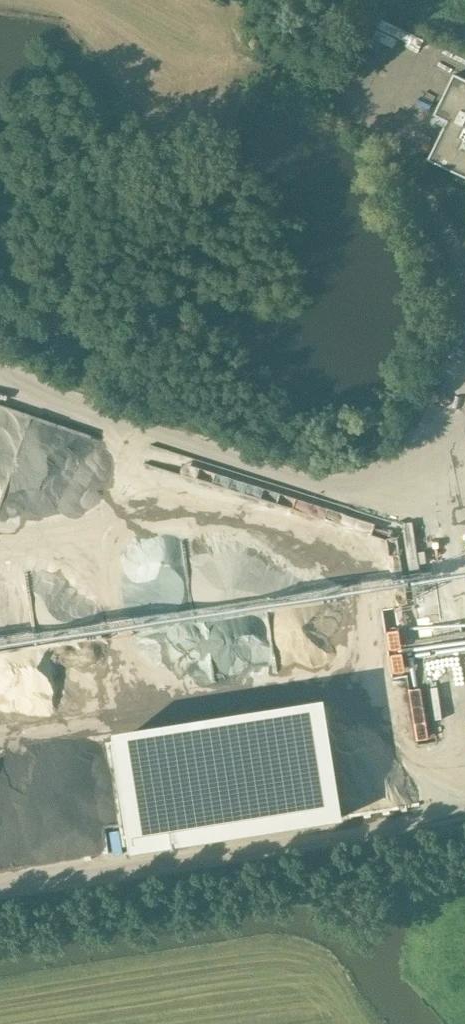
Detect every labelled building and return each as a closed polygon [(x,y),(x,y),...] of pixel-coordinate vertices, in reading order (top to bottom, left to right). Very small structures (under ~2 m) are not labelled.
[(377,38),(397,45),(399,39),(422,47),(426,36),(384,20),(377,38)] [(464,176),(464,77),(456,73),(436,114),(449,120),(430,159),(464,176)] [(425,688),(406,692),(416,741),(435,737),(425,688)]
